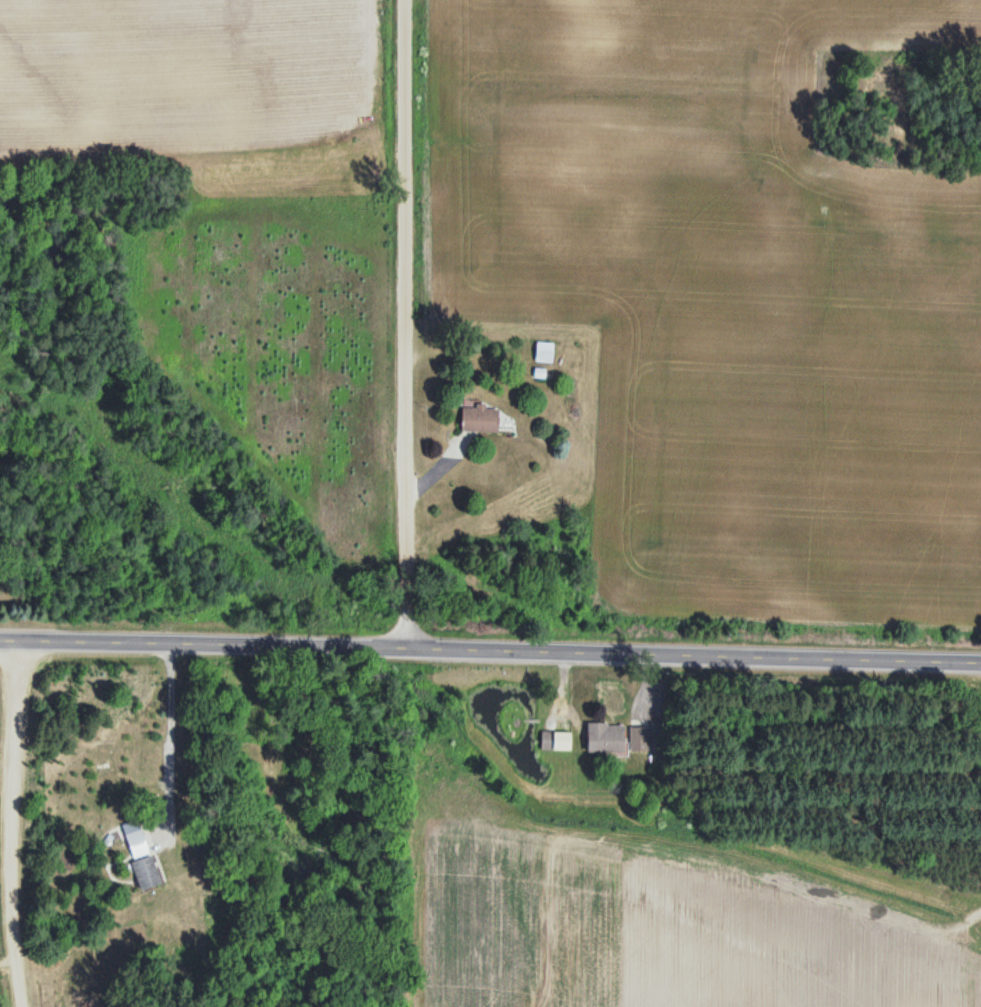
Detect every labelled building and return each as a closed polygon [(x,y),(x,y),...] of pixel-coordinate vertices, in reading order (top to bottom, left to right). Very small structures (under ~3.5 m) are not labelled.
[(533,362),(551,363),(552,343),(534,342),(533,362)] [(458,433),(495,433),(495,409),(458,409),(458,433)] [(585,751),(623,751),(623,723),(585,723),(585,751)] [(552,749),(552,732),(540,732),(540,749),(552,749)] [(130,860),(137,889),(159,884),(152,855),(130,860)]
